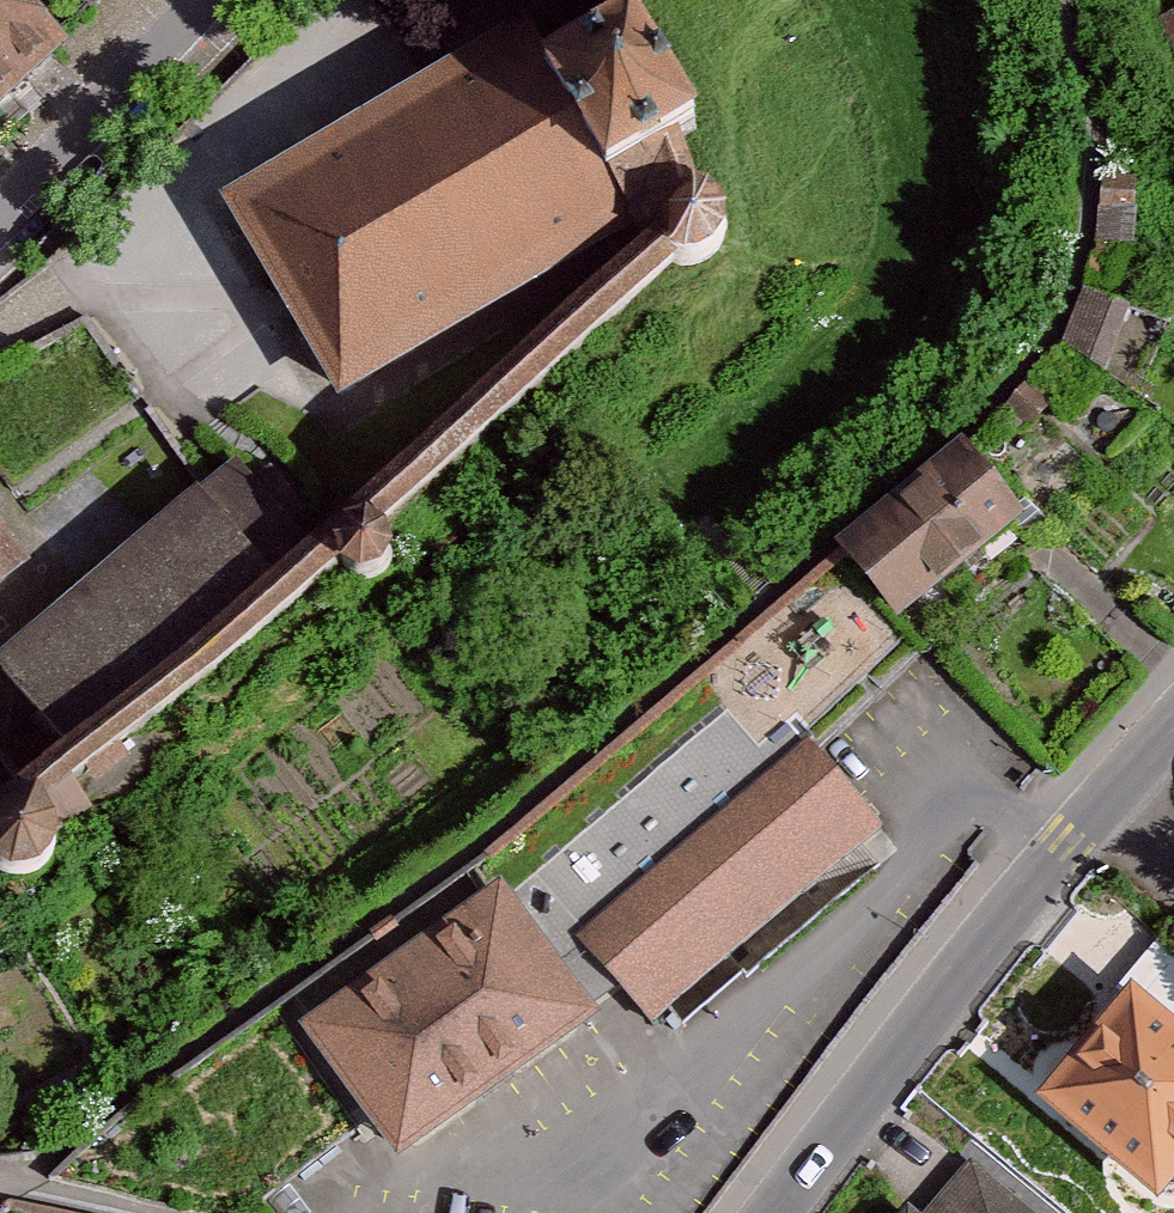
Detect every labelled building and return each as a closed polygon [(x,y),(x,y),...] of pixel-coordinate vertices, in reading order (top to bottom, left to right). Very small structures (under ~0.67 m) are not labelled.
[(70,62),(13,0),(0,0),(0,126),(70,62)] [(91,9),(100,0),(82,0),(91,9)] [(1173,43),(1173,18),(1165,21),(1173,43)] [(525,29),(223,212),(276,303),(340,409),(631,234),(659,217),(665,207),(675,198),(686,194),(674,161),(699,146),(634,35),(556,80),(525,29)] [(672,260),(683,266),(695,267),(707,265),(717,259),(726,250),(730,239),(731,226),(728,214),(721,204),(711,197),(699,193),(686,194),(675,198),(665,207),(659,217),(657,229),(658,241),(664,251),(672,260)] [(658,241),(657,229),(659,217),(631,234),(637,244),(643,254),(312,552),(64,761),(0,801),(0,844),(43,818),(94,786),(335,578),(330,555),(340,535),(365,527),(385,535),(683,266),(672,260),(664,251),(658,241)] [(1044,520),(982,450),(861,555),(922,625),(1044,520)] [(0,670),(0,679),(64,761),(312,552),(237,466),(0,670)] [(395,558),(385,535),(365,527),(340,535),(330,555),(335,578),(363,590),(385,580),(395,558)] [(24,572),(0,540),(0,590),(24,572)] [(820,739),(583,926),(663,1028),(900,840),(820,739)] [(0,844),(0,890),(13,896),(38,891),(58,865),(56,841),(43,818),(0,844)] [(613,1024),(520,894),(322,1034),(415,1164),(613,1024)] [(1164,1203),(1173,1192),(1173,1020),(1147,996),(1052,1108),(1164,1203)] [(970,1170),(935,1212),(1024,1212),(970,1170)]
